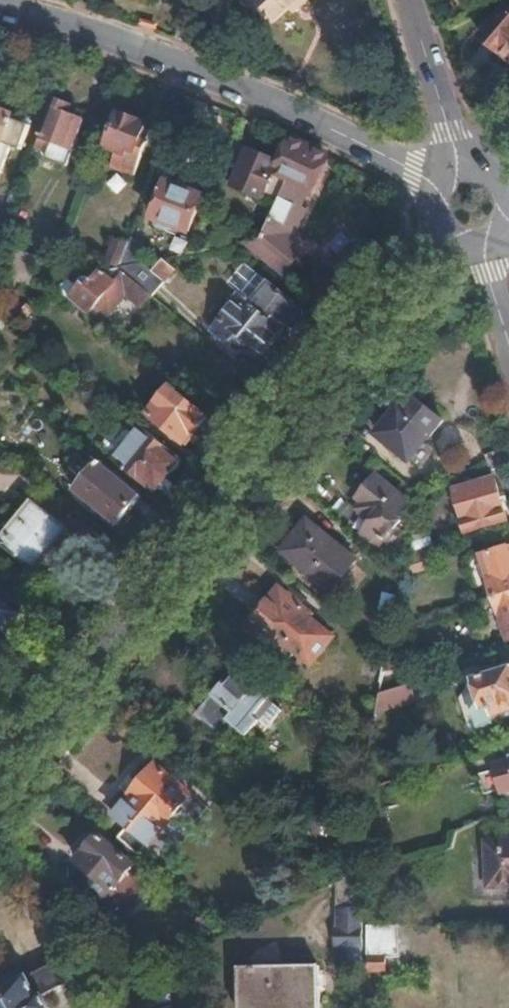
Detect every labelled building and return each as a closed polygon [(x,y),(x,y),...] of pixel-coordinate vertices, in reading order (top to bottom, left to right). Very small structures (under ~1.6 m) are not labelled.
[(269,17),(290,0),(255,0),(269,17)] [(505,10),(481,40),(508,64),(508,13),(505,10)] [(70,108),(54,102),(37,149),(49,154),(46,161),(67,169),(85,121),(67,115),(70,108)] [(13,146),(22,149),(31,126),(13,119),(15,115),(0,110),(0,169),(4,171),(13,146)] [(146,123),(121,113),(108,147),(118,151),(112,166),(136,175),(153,132),(144,129),(146,123)] [(282,192),(307,145),(301,142),(290,138),(277,162),(249,150),(233,185),(262,197),(268,185),(282,192)] [(291,242),(307,211),(299,204),(326,155),(320,151),(307,145),(282,192),(257,237),(238,241),(280,276),(301,249),(291,242)] [(202,193),(166,180),(151,216),(187,231),(202,193)] [(140,263),(148,241),(131,235),(127,244),(118,268),(140,263)] [(118,267),(127,244),(115,240),(106,262),(118,267)] [(155,299),(176,273),(157,259),(140,263),(118,268),(116,268),(151,296),(155,299)] [(96,309),(107,317),(123,298),(139,310),(151,296),(116,268),(104,271),(94,285),(88,282),(79,292),(69,283),(61,292),(90,317),(96,309)] [(283,316),(289,309),(288,301),(267,284),(249,306),(228,288),(199,322),(219,337),(228,327),(247,343),(270,316),(274,319),(279,317),(283,316)] [(203,417),(170,390),(147,417),(181,445),(203,417)] [(408,460),(443,420),(413,396),(401,411),(398,409),(376,435),(408,460)] [(153,494),(180,460),(171,454),(140,428),(113,460),(153,494)] [(138,499),(97,465),(74,493),(116,527),(138,499)] [(407,502),(375,477),(356,499),(367,508),(362,514),(372,522),(362,533),(379,547),(400,520),(396,517),(407,502)] [(467,486),(455,490),(468,531),(507,519),(494,478),(474,484),(473,480),(466,482),(467,486)] [(68,533),(29,501),(0,538),(0,548),(33,576),(68,533)] [(351,558),(305,521),(280,552),(327,589),(351,558)] [(435,547),(430,531),(408,538),(405,557),(435,547)] [(480,556),(507,640),(508,639),(508,548),(506,548),(480,556)] [(437,566),(432,552),(404,560),(401,576),(437,566)] [(310,666),(334,636),(311,617),(313,614),(279,587),(242,632),(276,659),(286,647),(310,666)] [(402,668),(397,651),(406,648),(403,639),(388,643),(378,693),(391,689),(396,670),(402,668)] [(472,680),(480,708),(489,705),(494,719),(508,714),(508,668),(472,680)] [(255,715),(271,695),(255,683),(251,687),(236,675),(229,683),(225,680),(196,714),(224,737),(233,725),(245,735),(259,719),(255,715)] [(414,699),(409,683),(391,689),(378,693),(374,711),(414,699)] [(508,753),(508,757),(495,765),(502,793),(508,793),(508,753)] [(137,855),(188,793),(155,764),(150,769),(148,768),(139,779),(141,781),(124,802),(122,800),(113,811),(113,815),(125,825),(115,837),(137,855)] [(134,864),(132,863),(137,855),(115,837),(115,836),(109,843),(96,833),(74,859),(113,891),(134,864)] [(487,840),(488,884),(508,884),(508,840),(487,840)] [(26,891),(43,870),(19,851),(3,872),(26,891)] [(361,966),(361,909),(339,908),(339,927),(336,927),(335,945),(339,945),(339,965),(361,966)] [(399,957),(399,924),(368,924),(368,971),(384,971),(384,957),(399,957)] [(70,983),(58,961),(0,990),(0,1007),(51,1007),(43,996),(70,983)] [(318,967),(236,967),(236,1007),(318,1007),(318,967)]
